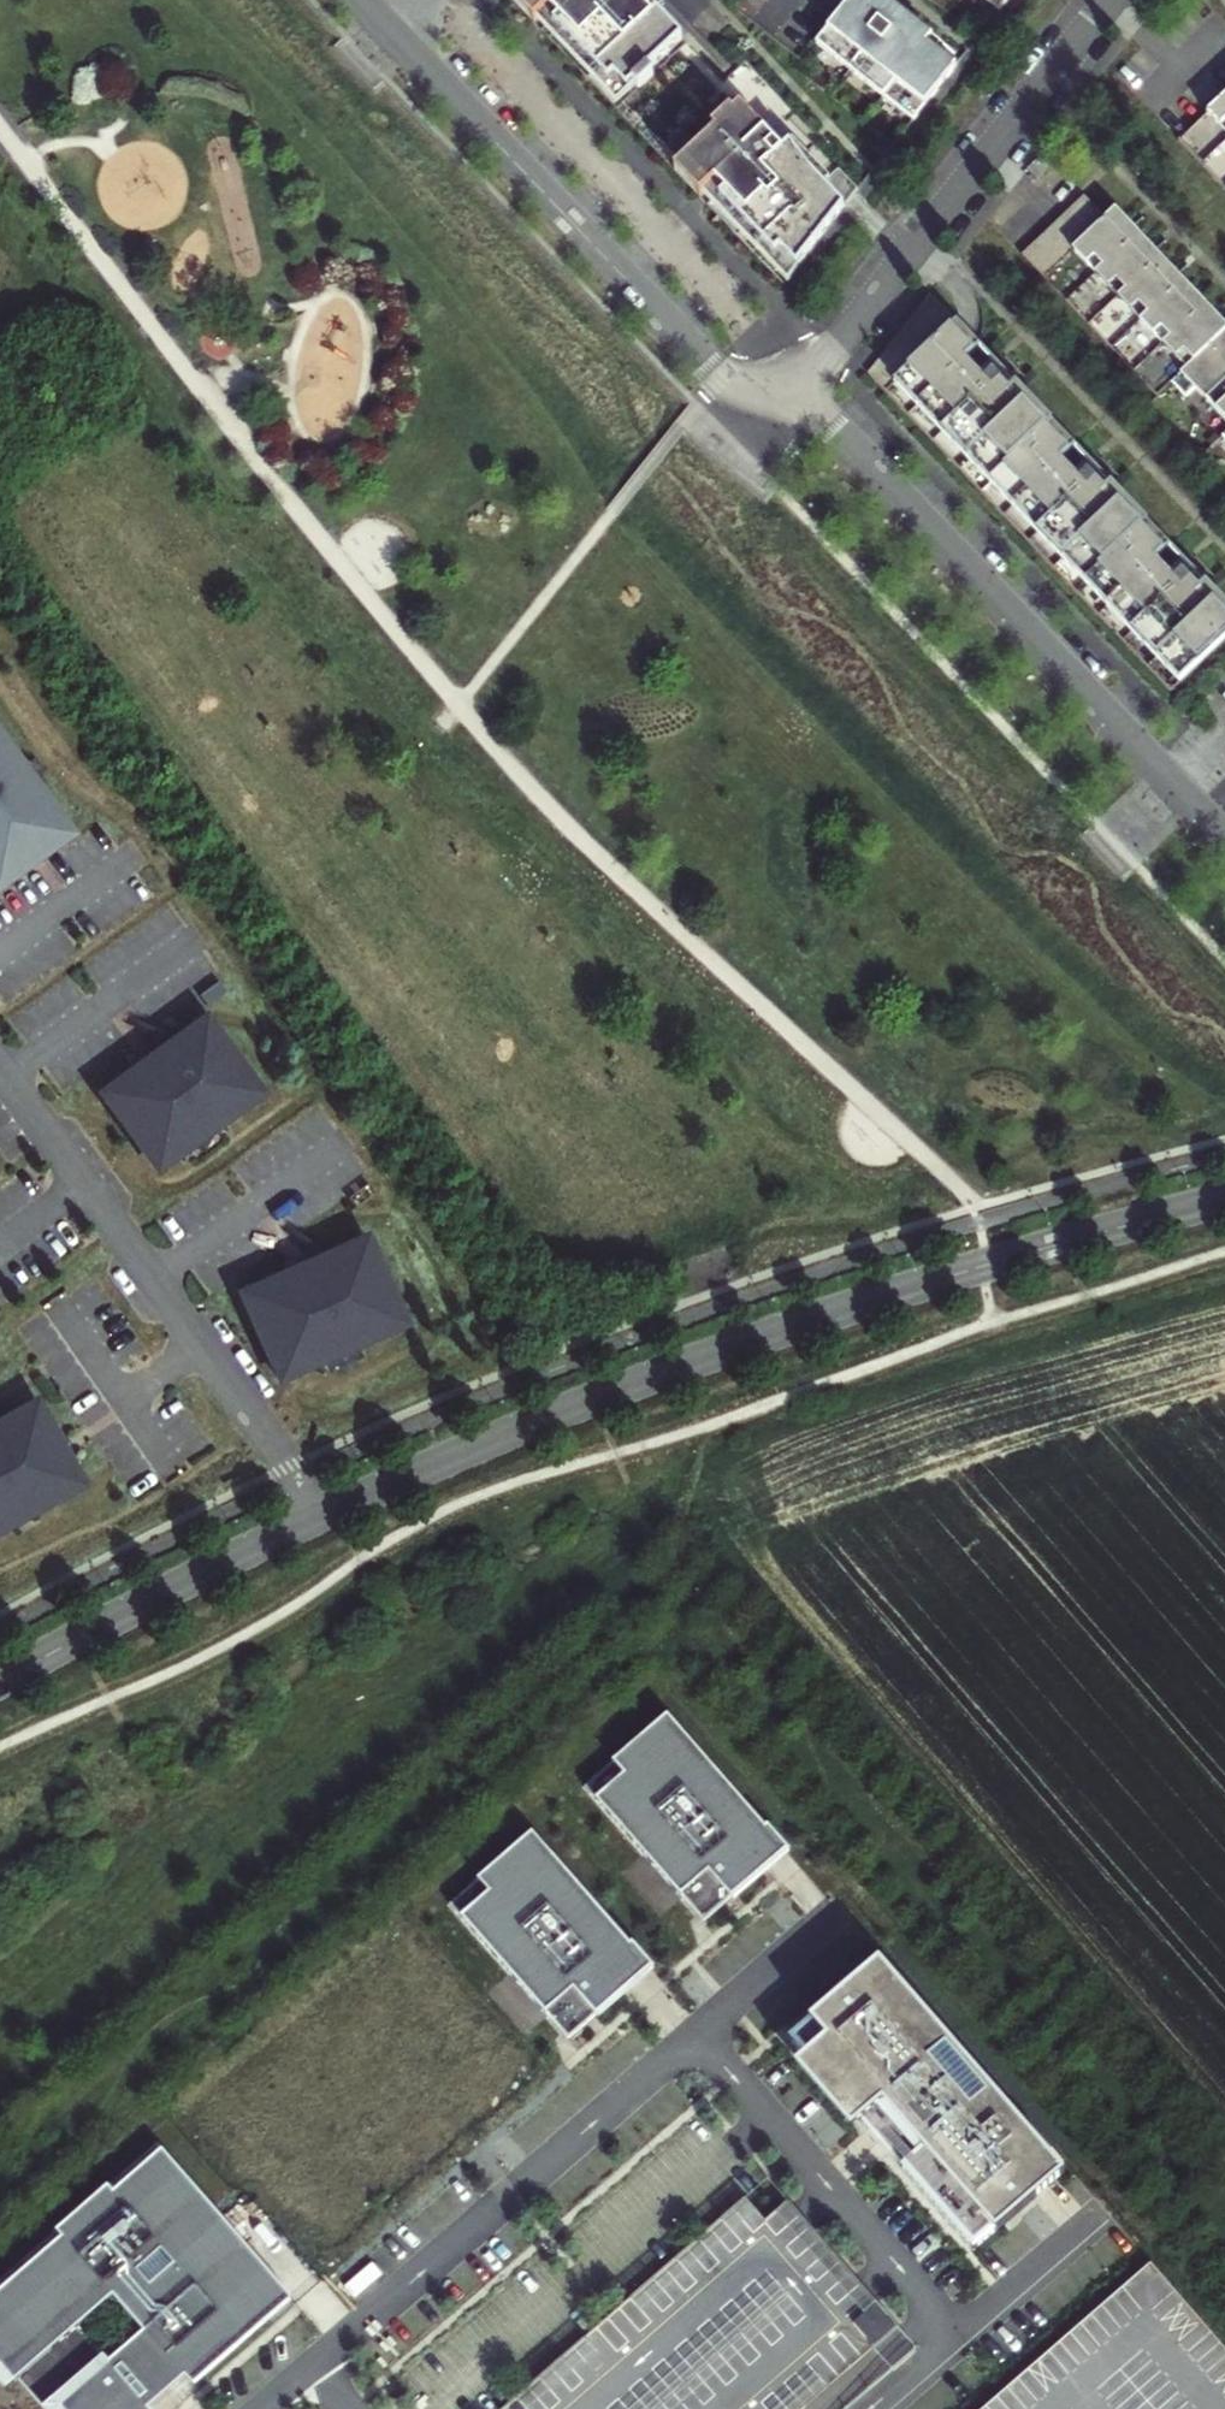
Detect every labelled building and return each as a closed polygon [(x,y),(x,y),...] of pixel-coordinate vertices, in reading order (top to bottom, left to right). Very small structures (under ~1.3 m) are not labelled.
[(536,26),(614,107),(629,93),(636,87),(640,91),(656,76),(652,72),(684,41),(645,0),(512,0),(536,26)] [(885,0),(854,0),(818,46),(913,121),(956,66),(927,43),(932,37),(885,0)] [(1001,9),(1008,0),(990,0),(1001,9)] [(629,93),(614,107),(676,173),(687,163),(717,134),(714,131),(732,113),(735,117),(742,111),(785,156),(789,152),(799,162),(815,147),(858,192),(863,185),(747,64),(726,85),(684,41),(652,72),(656,76),(640,91),(636,87),(629,93)] [(1204,112),(1224,134),(1224,93),(1204,112)] [(687,163),(676,173),(702,200),(783,286),(858,192),(815,147),(799,162),(789,152),(785,156),(742,111),(735,117),(732,113),(714,131),(717,134),(687,163)] [(1084,196),(1020,256),(1043,278),(1072,251),(1085,239),(1106,219),(1084,196)] [(1085,239),(1072,251),(1095,275),(1129,241),(1137,233),(1115,210),(1106,219),(1085,239)] [(1160,257),(1137,233),(1129,241),(1095,275),(1117,298),(1151,265),(1160,257)] [(1182,280),(1160,257),(1117,298),(1140,322),(1174,288),(1182,280)] [(1200,298),(1182,280),(1140,322),(1163,346),(1197,312),(1205,304),(1200,298)] [(867,374),(884,392),(1170,693),(1224,641),(1224,605),(1184,562),(1092,464),(995,363),(930,294),(867,374)] [(1163,346),(1185,370),(1224,332),(1224,325),(1205,304),(1197,312),(1163,346)] [(1171,383),(1185,399),(1195,390),(1206,401),(1224,383),(1224,332),(1185,370),(1171,383)] [(1206,401),(1224,421),(1224,383),(1206,401)] [(0,743),(0,886),(68,835),(0,743)] [(262,1101),(207,1026),(165,1056),(144,1072),(106,1100),(160,1175),(262,1101)] [(398,1324),(361,1240),(238,1294),(275,1379),(398,1324)] [(55,1383),(0,1412),(0,1517),(97,1466),(55,1383)] [(779,1844),(668,1715),(586,1788),(704,1924),(759,1876),(779,1844)] [(644,1962),(534,1833),(451,1906),(570,2042),(625,1994),(644,1962)] [(1065,2173),(874,1960),(787,2042),(860,2123),(862,2121),(884,2145),(904,2167),(901,2170),(974,2251),(1047,2188),(1065,2173)] [(158,2147),(0,2284),(0,2408),(149,2408),(284,2291),(158,2147)] [(745,2200),(505,2408),(848,2408),(916,2350),(788,2204),(766,2224),(745,2200)] [(1156,2270),(996,2408),(1224,2408),(1224,2350),(1156,2270)]
